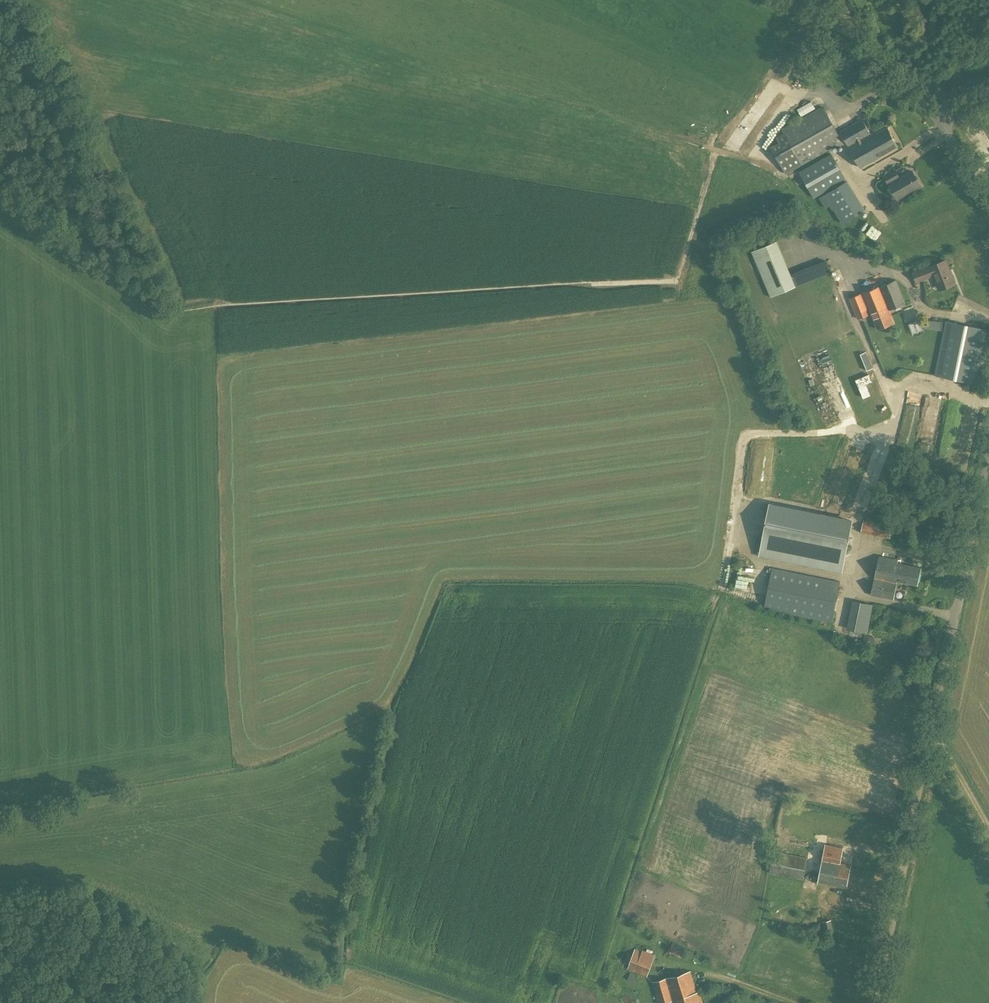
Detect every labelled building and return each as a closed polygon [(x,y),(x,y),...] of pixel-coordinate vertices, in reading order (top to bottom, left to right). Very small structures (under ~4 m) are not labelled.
[(803,116),(818,108),(814,100),(799,109),(803,116)] [(836,133),(822,106),(781,129),(783,134),(776,137),(778,143),(771,146),(786,174),(836,145),(837,147),(846,142),(849,147),(860,167),(897,147),(887,127),(872,135),(862,118),(836,133)] [(799,171),(813,198),(845,180),(831,154),(799,171)] [(912,172),(901,178),(896,169),(884,176),(889,185),(897,198),(920,185),(912,172)] [(824,208),(829,204),(832,211),(838,208),(846,222),(864,210),(847,182),(820,197),(824,208)] [(835,273),(831,259),(793,273),(782,240),(754,250),(771,296),(835,273)] [(936,279),(940,289),(954,283),(946,261),(913,273),(916,283),(934,276),(935,279),(936,279)] [(871,314),(877,329),(892,323),(887,309),(905,302),(896,279),(862,292),(849,298),(857,319),(871,314)] [(924,328),(942,330),(943,322),(925,319),(924,328)] [(935,375),(976,383),(987,329),(946,320),(935,375)] [(870,351),(865,353),(870,369),(874,367),(870,351)] [(819,365),(834,361),(832,353),(818,357),(817,352),(808,355),(809,361),(817,358),(819,365)] [(758,555),(842,572),(853,519),(769,502),(758,555)] [(861,532),(890,538),(892,526),(863,520),(861,532)] [(871,594),(893,599),(897,581),(917,585),(921,568),(897,562),(897,560),(879,556),(871,594)] [(773,568),(764,609),(832,622),(839,582),(773,568)] [(852,600),(847,629),(867,633),(873,604),(852,600)] [(792,845),(794,834),(776,831),(769,873),(803,879),(809,849),(792,845)] [(818,881),(847,887),(851,865),(840,863),(843,848),(825,844),(818,881)] [(820,922),(821,932),(833,930),(832,920),(820,922)] [(627,952),(624,962),(629,964),(627,969),(647,977),(655,954),(643,949),(642,951),(635,948),(633,954),(627,952)] [(673,1000),(674,1002),(702,1002),(699,991),(696,992),(690,972),(653,982),(659,1002),(663,1002),(673,1000)]
